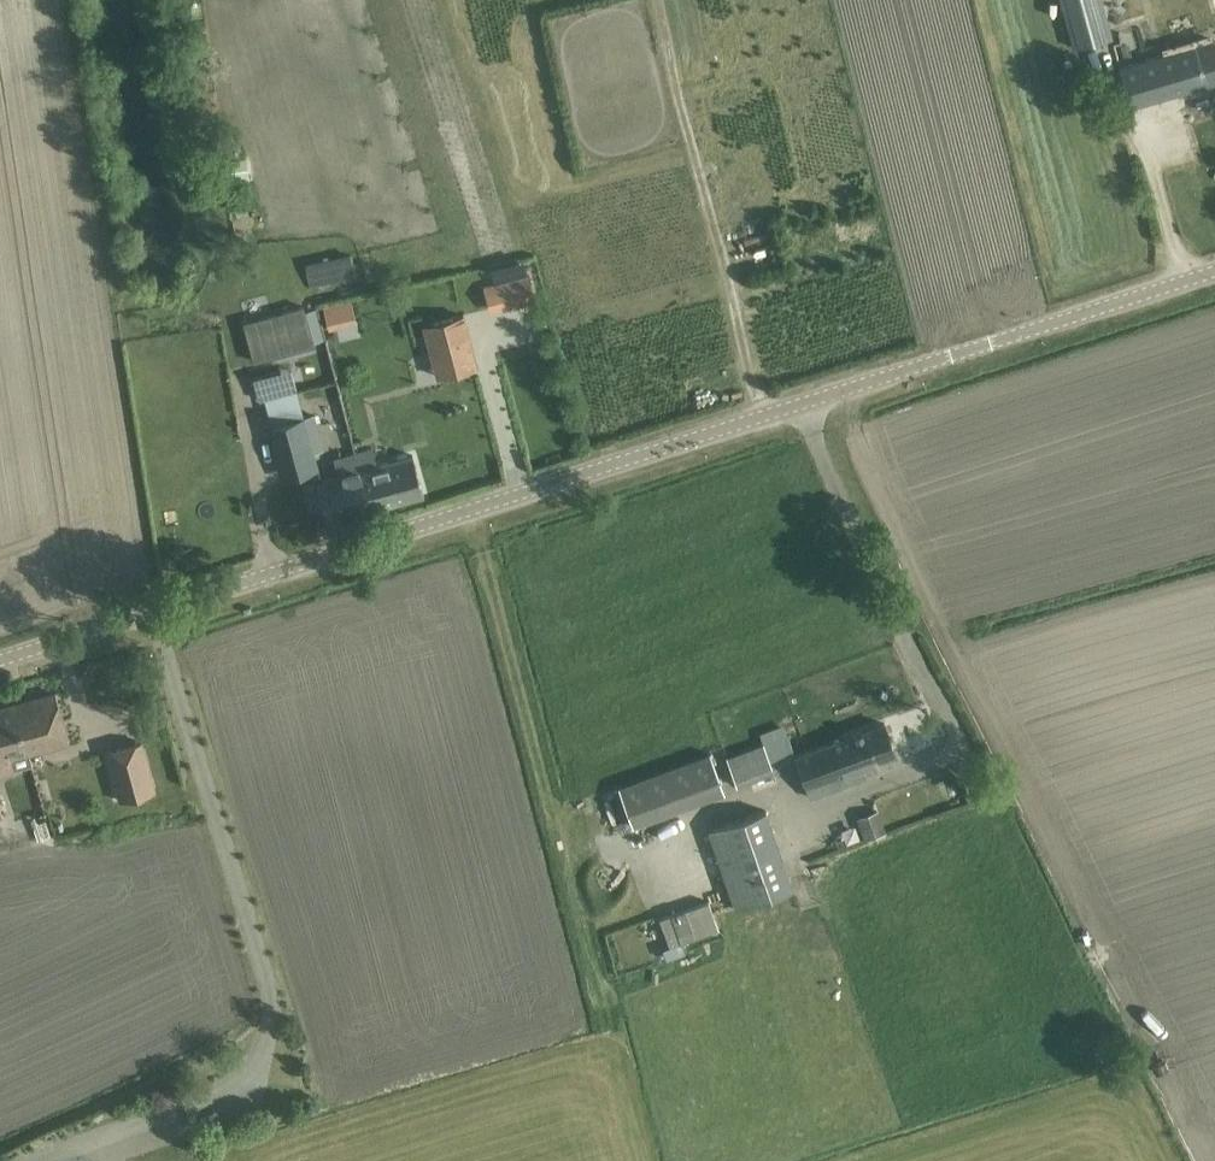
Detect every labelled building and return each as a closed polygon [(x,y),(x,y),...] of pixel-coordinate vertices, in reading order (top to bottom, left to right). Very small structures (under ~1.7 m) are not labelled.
[(1074,48),(1111,38),(1100,0),(1061,0),(1074,48)] [(1112,11),(1153,0),(1109,0),(1112,11)] [(1197,8),(1157,20),(1148,22),(1154,43),(1201,30),(1197,8)] [(1121,83),(1128,107),(1214,81),(1214,51),(1211,39),(1116,67),(1121,83)] [(733,270),(757,265),(754,252),(730,258),(733,270)] [(526,273),(491,282),(496,306),(531,297),(526,273)] [(325,305),(329,325),(339,323),(334,303),(325,305)] [(315,307),(257,322),(269,370),(306,361),(298,329),(319,323),(315,307)] [(476,365),(463,313),(423,324),(436,375),(476,365)] [(253,379),(261,378),(259,357),(250,357),(253,379)] [(276,443),(272,444),(276,462),(280,478),(318,469),(314,452),(305,418),(272,426),(276,443)] [(371,448),(356,453),(360,470),(359,470),(370,510),(424,495),(413,455),(376,465),(371,448)] [(327,522),(370,510),(359,470),(360,470),(356,453),(344,456),(349,473),(316,481),(327,522)] [(56,693),(15,705),(27,753),(69,742),(56,693)] [(15,771),(11,758),(27,753),(15,705),(0,709),(0,775),(15,771)] [(795,755),(798,765),(809,794),(848,780),(845,770),(895,752),(884,723),(796,755),(795,755)] [(795,755),(796,755),(788,734),(727,757),(738,787),(798,765),(795,755)] [(117,801),(156,791),(143,741),(104,750),(117,801)] [(725,792),(710,752),(619,786),(634,826),(725,792)] [(864,839),(886,831),(878,810),(856,818),(864,839)] [(708,831),(735,909),(794,888),(767,811),(708,831)] [(11,822),(0,824),(0,843),(15,839),(11,822)] [(664,923),(674,951),(724,933),(714,906),(664,923)]
